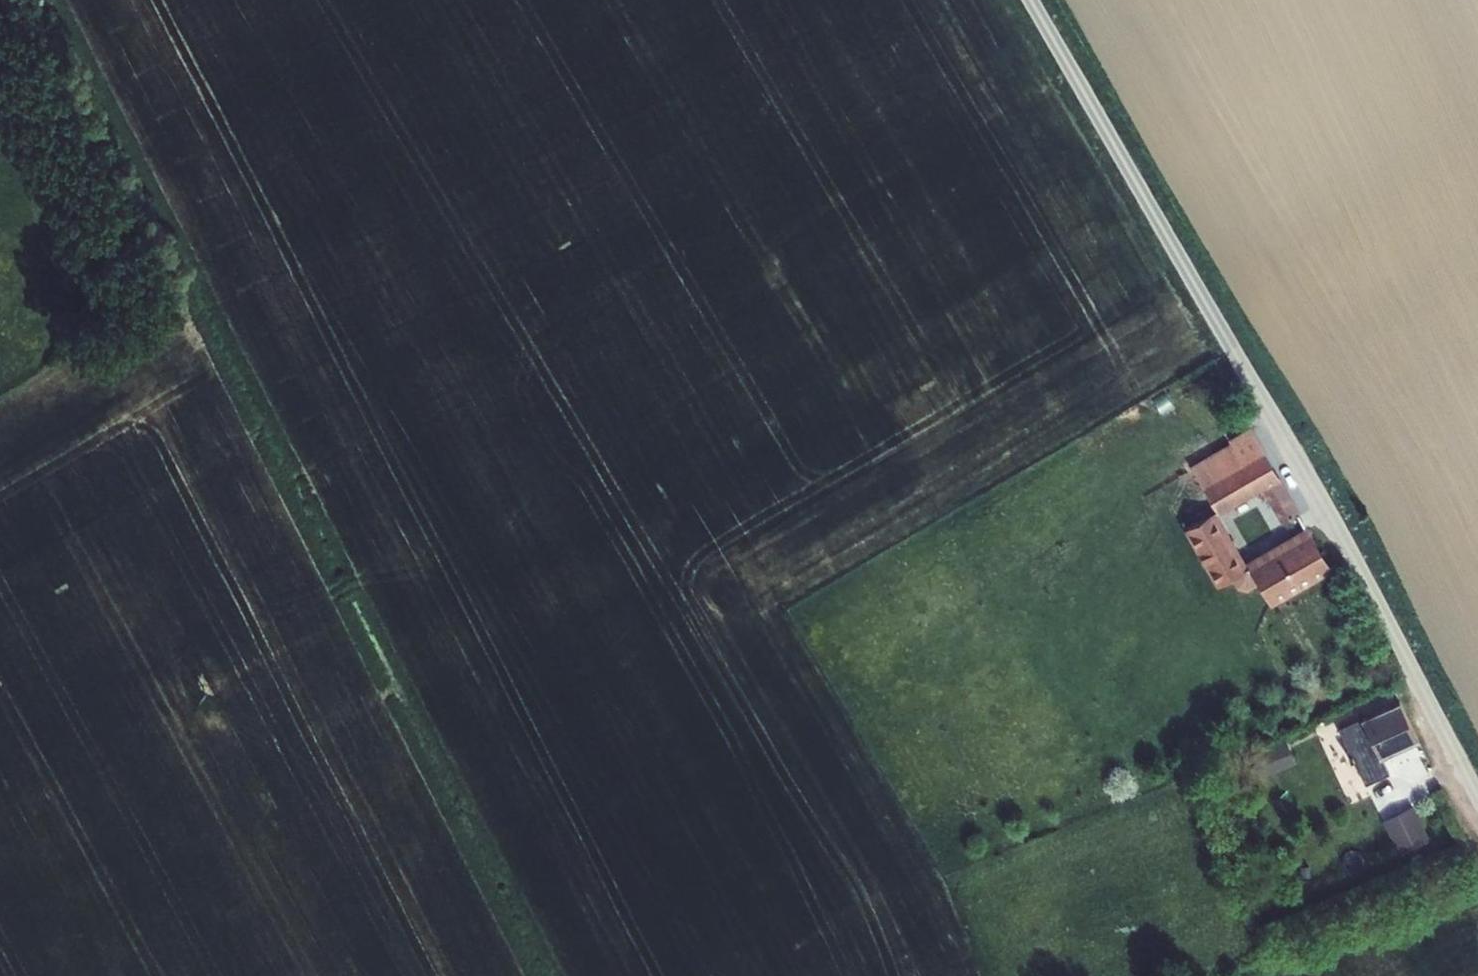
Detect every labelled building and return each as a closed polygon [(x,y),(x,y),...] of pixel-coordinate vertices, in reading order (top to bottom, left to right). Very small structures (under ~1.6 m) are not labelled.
[(1277,530),(1300,518),(1252,434),(1232,445),(1235,450),(1243,465),(1202,487),(1216,510),(1254,490),(1277,530)] [(1235,450),(1194,472),(1202,487),(1243,465),(1235,450)] [(1248,567),(1216,510),(1187,528),(1219,586),(1232,578),(1237,588),(1247,590),(1258,584),(1270,604),(1330,569),(1309,534),(1248,567)] [(1338,729),(1365,786),(1389,774),(1381,756),(1417,739),(1399,701),(1338,729)] [(1285,738),(1251,754),(1262,777),(1296,760),(1285,738)] [(1427,841),(1412,810),(1385,823),(1400,854),(1427,841)]
